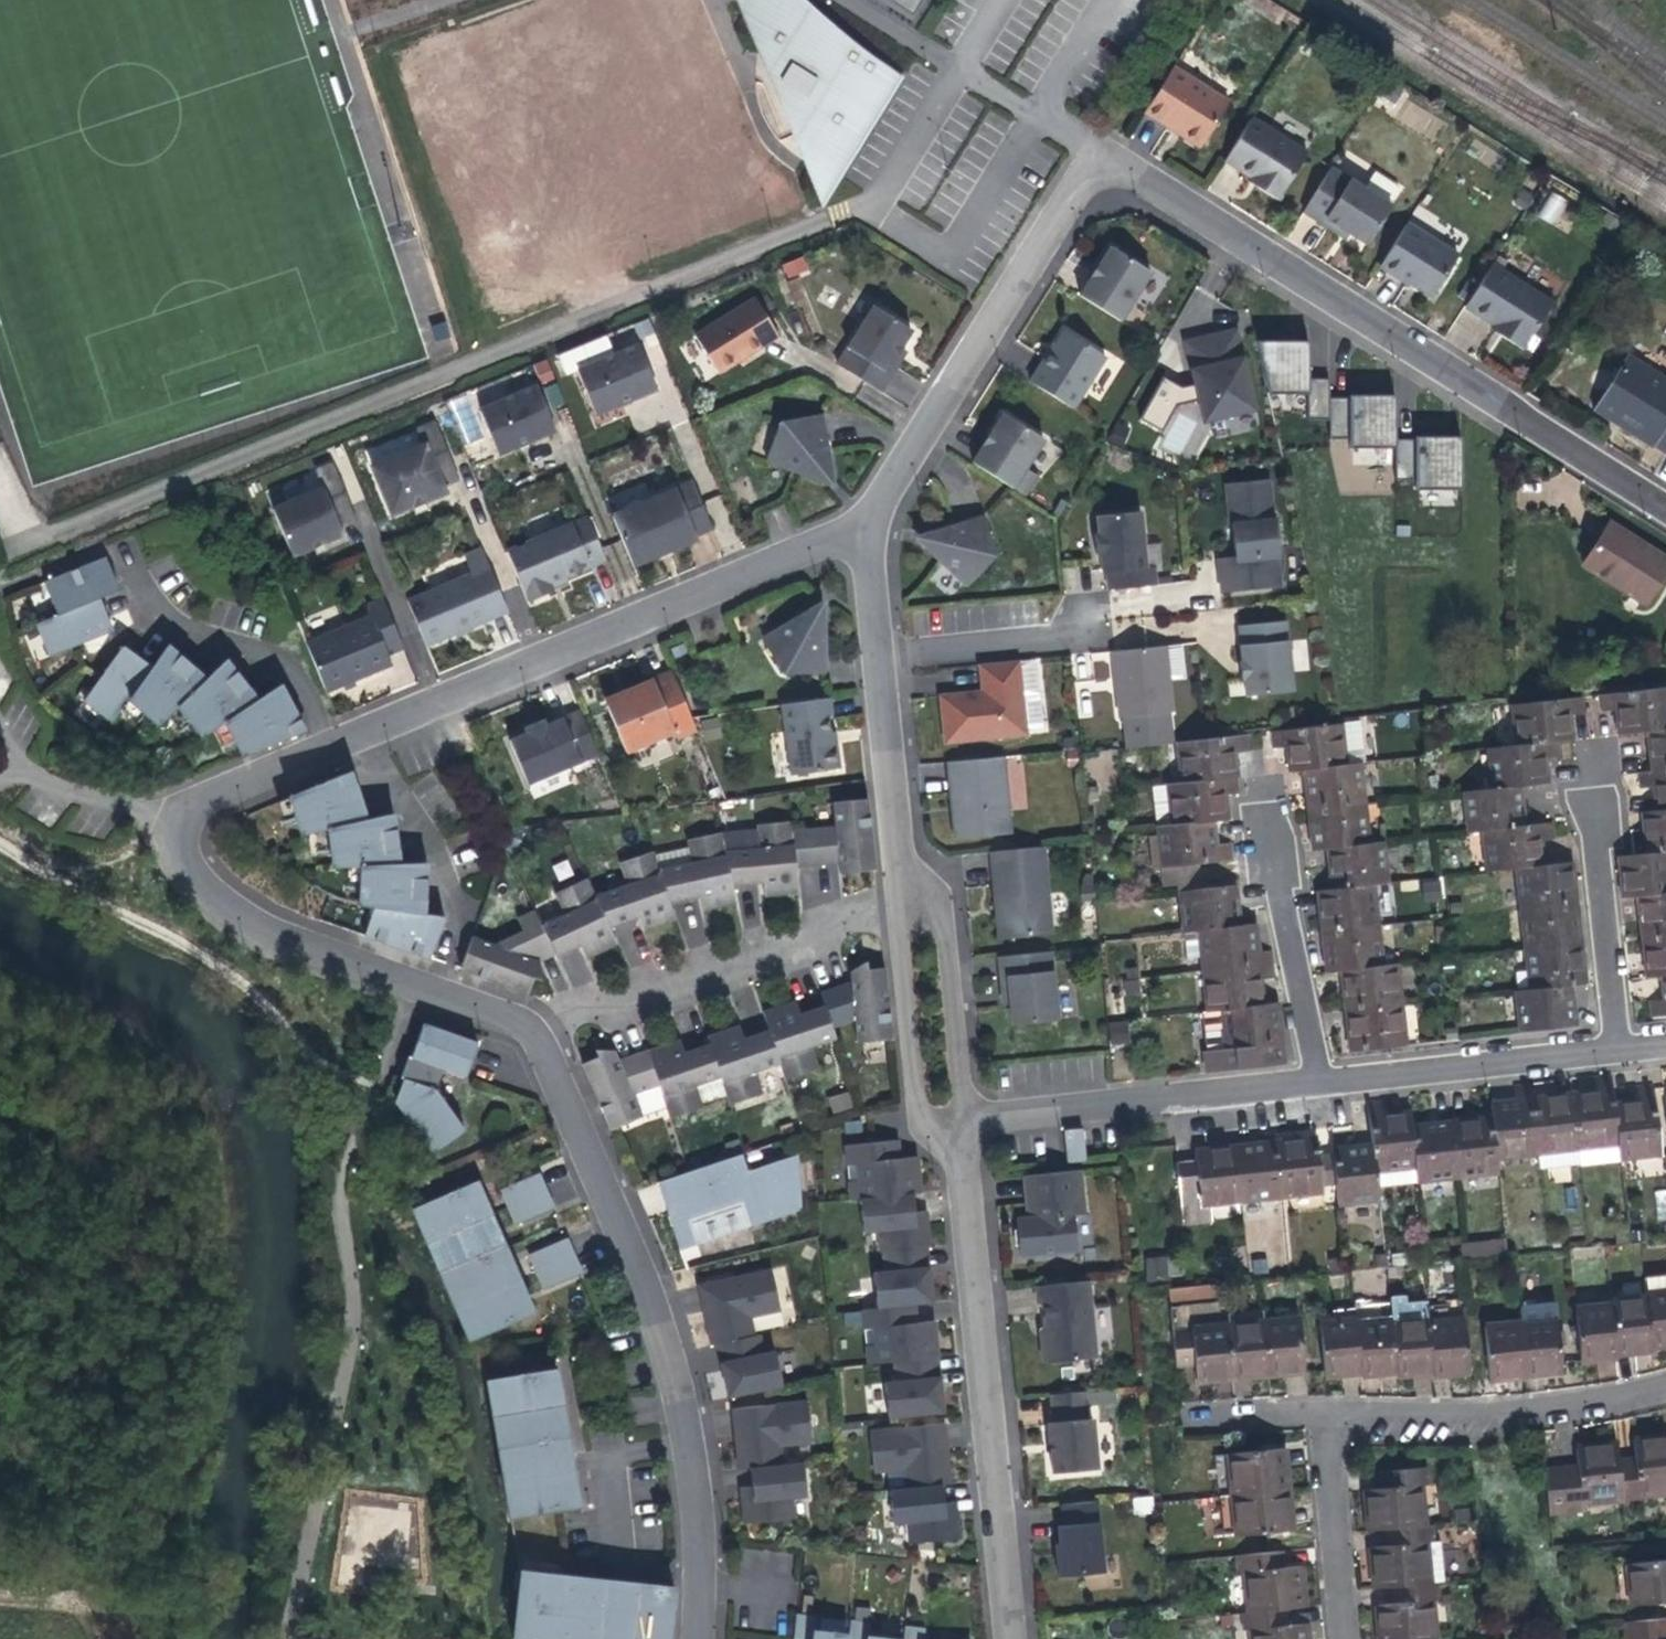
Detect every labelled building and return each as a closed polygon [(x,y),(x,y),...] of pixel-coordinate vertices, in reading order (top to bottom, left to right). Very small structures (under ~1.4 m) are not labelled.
[(796,156),(816,204),(895,74),(854,45),(812,12),(799,0),(729,0),(741,27),(749,24),(763,54),(847,75),(796,156)] [(763,54),(749,24),(741,27),(796,156),(847,75),(763,54)] [(1227,104),(1171,69),(1145,108),(1179,130),(1201,144),(1227,104)] [(1428,131),(1435,115),(1410,105),(1404,121),(1428,131)] [(1308,151),(1252,115),(1225,157),(1252,174),(1262,180),(1259,185),(1278,198),(1308,151)] [(1331,165),(1304,208),(1326,222),(1337,230),(1341,224),(1351,230),(1368,241),(1392,203),(1331,165)] [(1262,180),(1252,174),(1249,179),(1254,182),(1259,185),(1262,180)] [(1551,190),(1537,215),(1555,225),(1568,200),(1551,190)] [(1458,255),(1406,222),(1380,264),(1403,278),(1409,282),(1410,281),(1432,295),(1458,255)] [(1341,224),(1337,230),(1347,235),(1351,230),(1341,224)] [(1100,264),(1080,295),(1120,320),(1151,271),(1111,246),(1100,264)] [(782,263),(787,278),(810,270),(805,255),(782,263)] [(1522,349),(1552,303),(1491,263),(1464,306),(1493,324),(1504,331),(1501,336),(1522,349)] [(753,297),(693,335),(717,373),(747,354),(777,335),(753,297)] [(873,306),(836,364),(879,391),(899,360),(893,356),(899,347),(910,329),(873,306)] [(1501,336),(1504,331),(1493,324),(1490,329),(1493,331),(1501,336)] [(1257,409),(1237,328),(1208,335),(1185,340),(1205,421),(1257,409)] [(1054,343),(1030,382),(1073,409),(1105,356),(1064,330),(1056,344),(1054,343)] [(1332,417),(1329,378),(1311,379),(1308,341),(1286,341),(1257,340),(1269,391),(1309,393),(1309,417),(1332,417)] [(576,370),(594,413),(638,395),(655,388),(638,345),(576,370)] [(905,351),(899,347),(893,356),(899,360),(905,351)] [(1665,453),(1665,451),(1665,380),(1628,356),(1593,410),(1626,430),(1651,446),(1652,444),(1665,453)] [(536,387),(478,411),(496,454),(522,443),(553,430),(536,387)] [(1352,446),(1398,444),(1399,393),(1365,394),(1332,395),(1332,417),(1331,436),(1352,433),(1352,446)] [(996,424),(972,463),(1024,495),(1036,475),(1024,468),(1043,438),(1003,413),(996,424)] [(834,480),(821,415),(776,420),(763,460),(803,471),(834,480)] [(425,449),(372,471),(393,519),(413,511),(426,505),(446,499),(443,491),(459,484),(436,426),(418,434),(425,449)] [(1459,488),(1461,434),(1424,434),(1398,434),(1398,444),(1399,476),(1417,477),(1417,487),(1459,488)] [(321,489),(269,509),(287,556),(308,548),(321,542),(333,537),(341,534),(338,526),(354,519),(332,463),(314,471),(321,489)] [(1275,518),(1271,479),(1228,483),(1233,525),(1237,524),(1239,540),(1236,544),(1237,556),(1221,557),(1224,592),(1282,585),(1278,555),(1280,555),(1277,518),(1275,518)] [(691,482),(610,516),(631,564),(675,546),(695,537),(693,533),(710,526),(691,482)] [(426,505),(413,511),(417,519),(430,514),(426,505)] [(1107,572),(1109,590),(1157,585),(1155,566),(1146,567),(1140,511),(1097,515),(1099,534),(1095,535),(1097,554),(1101,553),(1102,563),(1103,573),(1107,572)] [(505,550),(526,601),(554,589),(551,582),(568,575),(605,560),(587,516),(505,550)] [(996,553),(979,516),(931,528),(920,532),(963,585),(996,553)] [(1629,594),(1634,586),(1649,596),(1665,568),(1665,556),(1624,530),(1609,520),(1582,564),(1629,594)] [(321,542),(308,548),(311,555),(324,550),(321,542)] [(507,611),(482,551),(464,558),(470,573),(406,600),(425,645),(485,620),(507,611)] [(101,557),(39,582),(52,615),(32,623),(45,657),(108,631),(103,620),(95,598),(115,590),(109,575),(101,557)] [(551,582),(554,589),(563,586),(571,582),(568,575),(551,582)] [(1645,604),(1649,596),(1634,586),(1629,594),(1645,604)] [(369,616),(304,642),(324,690),(369,672),(390,663),(386,654),(402,647),(382,598),(365,605),(369,616)] [(793,618),(763,640),(779,672),(822,671),(821,609),(812,604),(793,618)] [(1288,621),(1243,626),(1246,655),(1247,662),(1245,663),(1247,679),(1249,678),(1251,696),(1297,691),(1288,621)] [(295,733),(302,731),(296,721),(285,700),(277,684),(254,699),(249,692),(236,676),(222,659),(202,679),(193,671),(173,653),(164,645),(148,667),(154,671),(166,655),(204,688),(222,670),(252,710),(275,695),(295,733)] [(1172,711),(1165,645),(1113,651),(1115,668),(1119,668),(1120,680),(1121,692),(1117,692),(1120,716),(1172,711)] [(118,646),(79,701),(108,721),(124,700),(154,726),(175,707),(198,737),(222,723),(239,757),(295,733),(275,695),(252,710),(222,670),(204,688),(166,655),(154,671),(148,667),(133,657),(118,646)] [(940,696),(945,742),(1025,734),(1025,730),(1043,728),(1040,695),(1022,697),(1018,661),(1018,660),(980,664),(982,692),(952,695),(940,696)] [(1018,661),(1022,697),(1040,695),(1036,660),(1018,661)] [(695,730),(671,670),(651,678),(653,685),(606,705),(626,751),(675,731),(677,737),(695,730)] [(606,705),(653,685),(651,678),(625,689),(603,699),(606,705)] [(1646,729),(1665,726),(1665,686),(1600,694),(1602,711),(1615,709),(1617,720),(1618,732),(1646,729)] [(1581,696),(1567,697),(1569,714),(1583,713),(1581,696)] [(828,697),(780,703),(790,774),(838,768),(834,742),(830,743),(828,732),(826,715),(831,714),(828,697)] [(1510,703),(1515,744),(1544,740),(1572,737),(1570,719),(1569,714),(1567,697),(1510,703)] [(597,754),(579,710),(556,720),(544,725),(542,719),(524,727),(526,732),(509,739),(527,783),(597,754)] [(1288,769),(1304,767),(1344,763),(1340,722),(1283,728),(1286,754),(1288,769)] [(1646,729),(1649,749),(1651,769),(1665,768),(1665,726),(1646,729)] [(1175,741),(1180,782),(1224,776),(1237,776),(1235,763),(1235,753),(1247,752),(1244,733),(1175,741)] [(1485,747),(1490,788),(1520,784),(1548,782),(1546,759),(1544,740),(1515,744),(1485,747)] [(1001,756),(945,762),(947,789),(952,839),(1009,834),(1001,756)] [(1359,761),(1344,763),(1304,767),(1306,789),(1308,808),(1363,802),(1359,761)] [(1651,769),(1653,783),(1657,810),(1665,809),(1665,768),(1651,769)] [(385,823),(359,828),(351,804),(343,779),(342,774),(286,797),(298,836),(325,831),(329,869),(357,868),(355,906),(370,909),(361,937),(427,960),(434,938),(441,917),(422,914),(415,913),(417,872),(391,873),(389,854),(386,832),(385,823)] [(1180,782),(1165,783),(1151,785),(1156,825),(1170,824),(1215,819),(1229,817),(1226,795),(1224,776),(1180,782)] [(1468,832),(1481,830),(1525,825),(1523,803),(1520,784),(1490,788),(1463,791),(1468,832)] [(875,869),(869,800),(830,804),(833,828),(792,833),(796,871),(839,867),(839,871),(845,873),(858,877),(857,871),(875,869)] [(1369,843),(1363,802),(1308,808),(1310,823),(1313,849),(1327,848),(1369,843)] [(1657,810),(1642,812),(1644,831),(1647,853),(1665,851),(1665,809),(1657,810)] [(415,913),(422,914),(422,904),(423,885),(424,864),(397,865),(391,814),(357,821),(359,828),(385,823),(386,832),(389,854),(391,873),(417,872),(415,913)] [(1164,886),(1180,884),(1177,865),(1199,863),(1228,860),(1226,841),(1218,842),(1217,833),(1215,819),(1170,824),(1156,825),(1157,834),(1148,835),(1152,868),(1162,867),(1164,886)] [(719,830),(723,847),(754,844),(752,827),(751,820),(717,824),(719,830)] [(723,847),(731,883),(753,880),(752,877),(763,875),(764,888),(765,896),(798,892),(796,871),(792,833),(791,823),(752,827),(754,844),(723,847)] [(1486,871),(1514,867),(1544,864),(1542,848),(1541,841),(1552,840),(1550,823),(1525,825),(1481,830),(1486,871)] [(731,883),(723,847),(719,830),(684,838),(685,843),(651,851),(667,898),(687,894),(687,890),(697,888),(700,902),(701,907),(735,899),(731,883)] [(1384,841),(1369,843),(1327,848),(1330,869),(1332,887),(1374,883),(1389,881),(1384,841)] [(1045,847),(991,852),(996,903),(1003,902),(1006,939),(1053,935),(1045,847)] [(622,880),(591,891),(607,923),(625,916),(623,913),(632,910),(636,920),(638,928),(674,916),(667,898),(651,851),(650,849),(615,862),(622,880)] [(1647,853),(1634,854),(1618,856),(1620,873),(1623,896),(1636,895),(1665,891),(1665,851),(1647,853)] [(1514,867),(1519,907),(1576,901),(1573,882),(1570,861),(1544,864),(1514,867)] [(1201,887),(1199,863),(1177,865),(1180,884),(1180,889),(1201,887)] [(1420,882),(1426,902),(1443,898),(1438,877),(1420,882)] [(550,941),(556,952),(557,956),(573,948),(571,945),(578,942),(585,956),(616,940),(607,923),(591,891),(585,878),(552,894),(562,914),(541,923),(550,941)] [(1180,889),(1185,930),(1242,923),(1240,903),(1237,882),(1201,887),(1180,889)] [(1379,923),(1374,883),(1332,887),(1317,889),(1319,909),(1322,929),(1379,923)] [(1636,895),(1639,915),(1642,935),(1665,932),(1665,891),(1636,895)] [(1519,907),(1524,948),(1581,942),(1578,917),(1576,901),(1519,907)] [(1003,902),(996,903),(997,919),(999,940),(1006,939),(1003,902)] [(525,953),(550,941),(541,923),(534,908),(513,918),(520,932),(505,939),(516,988),(527,992),(531,981),(532,976),(539,978),(542,959),(525,953)] [(1200,955),(1202,969),(1261,963),(1258,943),(1256,921),(1242,923),(1185,930),(1188,955),(1200,955)] [(1384,963),(1379,923),(1322,929),(1324,948),(1327,970),(1340,968),(1384,963)] [(1642,935),(1643,950),(1647,976),(1660,975),(1665,974),(1665,932),(1642,935)] [(516,988),(505,939),(498,943),(469,937),(457,971),(516,988)] [(525,953),(542,959),(556,952),(550,941),(525,953)] [(1512,950),(1517,991),(1571,984),(1586,983),(1584,963),(1581,942),(1524,948),(1512,950)] [(1052,950),(1001,956),(1004,982),(1005,993),(1012,992),(1013,1003),(1015,1023),(1059,1019),(1052,950)] [(1397,962),(1384,963),(1340,968),(1343,992),(1345,1009),(1401,1003),(1397,962)] [(818,994),(822,1006),(829,1026),(853,1020),(855,1043),(891,1040),(884,969),(866,971),(865,963),(850,972),(851,988),(843,991),(837,993),(835,989),(818,994)] [(1207,1010),(1265,1004),(1263,984),(1261,963),(1202,969),(1207,1010)] [(1660,975),(1661,988),(1662,998),(1651,999),(1653,1017),(1665,1015),(1665,974),(1660,975)] [(1573,1002),(1571,984),(1517,991),(1516,991),(1520,1032),(1576,1026),(1573,1002)] [(829,1026),(822,1006),(814,1009),(806,1012),(807,1016),(800,1019),(794,1001),(760,1012),(766,1029),(783,1080),(817,1068),(809,1047),(833,1038),(829,1026)] [(1282,1028),(1279,1002),(1265,1004),(1207,1010),(1200,1011),(1208,1073),(1286,1065),(1282,1028)] [(1406,1044),(1401,1003),(1345,1009),(1347,1027),(1350,1050),(1406,1044)] [(1126,1020),(1106,1023),(1109,1047),(1129,1045),(1126,1020)] [(749,1096),(743,1038),(738,1025),(705,1036),(708,1043),(719,1076),(728,1103),(749,1096)] [(421,1026),(410,1059),(417,1061),(444,1070),(466,1077),(477,1045),(421,1026)] [(743,1038),(749,1096),(761,1092),(754,1070),(777,1062),(766,1029),(756,1032),(749,1035),(751,1039),(744,1041),(743,1038)] [(680,1037),(646,1048),(665,1104),(669,1116),(702,1105),(695,1084),(719,1076),(708,1043),(691,1048),(692,1052),(685,1054),(680,1037)] [(665,1104),(646,1048),(629,1054),(630,1058),(618,1061),(614,1050),(594,1048),(597,1056),(583,1060),(583,1061),(611,1124),(640,1115),(639,1113),(665,1104)] [(444,1070),(417,1061),(410,1082),(403,1081),(395,1105),(431,1156),(463,1133),(436,1094),(444,1070)] [(1579,1164),(1620,1159),(1614,1102),(1611,1080),(1594,1082),(1596,1093),(1586,1094),(1571,1096),(1579,1162),(1579,1164)] [(1620,1102),(1614,1102),(1620,1159),(1660,1155),(1652,1087),(1636,1089),(1636,1100),(1620,1102)] [(1496,1161),(1537,1157),(1532,1100),(1530,1089),(1513,1091),(1514,1102),(1505,1103),(1490,1104),(1492,1118),(1496,1161)] [(848,1091),(827,1098),(832,1113),(853,1107),(848,1091)] [(1539,1167),(1579,1162),(1571,1096),(1548,1098),(1532,1100),(1537,1157),(1539,1167)] [(1415,1169),(1410,1126),(1409,1112),(1393,1114),(1386,1114),(1384,1104),(1368,1105),(1372,1143),(1375,1174),(1377,1189),(1417,1183),(1417,1182),(1415,1169)] [(1497,1173),(1496,1161),(1492,1118),(1467,1121),(1451,1122),(1457,1177),(1497,1173)] [(1417,1182),(1457,1177),(1451,1122),(1432,1124),(1410,1126),(1415,1169),(1417,1182)] [(1083,1132),(1063,1134),(1066,1163),(1086,1161),(1083,1132)] [(1281,1196),(1322,1192),(1321,1185),(1318,1158),(1316,1136),(1296,1138),(1274,1140),(1281,1196)] [(896,1152),(895,1140),(883,1142),(886,1160),(897,1159),(896,1152)] [(1241,1200),(1281,1196),(1274,1140),(1257,1142),(1235,1145),(1241,1200)] [(919,1193),(915,1157),(897,1159),(886,1160),(883,1142),(843,1146),(846,1165),(853,1165),(855,1182),(847,1183),(850,1200),(858,1200),(911,1194),(919,1193)] [(1377,1189),(1375,1174),(1372,1143),(1346,1146),(1332,1148),(1333,1156),(1336,1184),(1337,1191),(1338,1206),(1378,1202),(1377,1189)] [(1199,1205),(1241,1200),(1235,1145),(1210,1148),(1193,1150),(1194,1160),(1199,1205)] [(761,1225),(756,1172),(747,1175),(741,1156),(667,1180),(674,1203),(677,1211),(670,1213),(683,1252),(761,1225)] [(1321,1185),(1322,1192),(1337,1191),(1336,1184),(1333,1156),(1318,1158),(1321,1185)] [(756,1172),(761,1225),(806,1210),(798,1158),(756,1172)] [(1181,1207),(1199,1205),(1194,1160),(1177,1163),(1181,1207)] [(1087,1213),(1083,1169),(1027,1175),(1031,1217),(1020,1218),(1023,1255),(1080,1249),(1076,1214),(1087,1213)] [(553,1210),(539,1176),(501,1192),(516,1226),(553,1210)] [(567,1176),(548,1184),(557,1204),(576,1195),(567,1176)] [(660,1183),(670,1213),(677,1211),(674,1203),(667,1180),(660,1183)] [(472,1303),(485,1334),(534,1313),(478,1185),(429,1206),(443,1237),(429,1243),(458,1310),(472,1303)] [(929,1248),(926,1224),(915,1225),(913,1212),(911,1194),(858,1200),(862,1233),(875,1231),(878,1253),(926,1248),(929,1248)] [(443,1237),(429,1206),(416,1212),(429,1243),(443,1237)] [(926,1224),(924,1210),(913,1212),(915,1225),(926,1224)] [(1505,1237),(1461,1243),(1463,1257),(1507,1251),(1505,1237)] [(581,1275),(566,1241),(529,1257),(543,1291),(581,1275)] [(927,1262),(926,1248),(917,1249),(920,1276),(928,1275),(927,1262)] [(931,1303),(928,1275),(920,1276),(917,1249),(878,1253),(880,1273),(873,1274),(876,1309),(902,1306),(914,1305),(931,1303)] [(1167,1254),(1144,1258),(1148,1282),(1170,1279),(1167,1254)] [(781,1310),(772,1270),(708,1284),(714,1309),(705,1311),(712,1344),(717,1343),(725,1341),(754,1335),(750,1316),(781,1310)] [(1647,1299),(1652,1347),(1665,1345),(1665,1277),(1645,1279),(1647,1299)] [(1096,1356),(1088,1279),(1036,1283),(1038,1302),(1043,1302),(1045,1318),(1045,1326),(1046,1338),(1042,1343),(1043,1353),(1048,1357),(1048,1360),(1096,1356)] [(1213,1283),(1168,1289),(1170,1302),(1215,1297),(1213,1283)] [(714,1309),(708,1284),(699,1286),(702,1298),(705,1311),(714,1309)] [(1612,1303),(1612,1306),(1617,1353),(1635,1352),(1652,1350),(1652,1347),(1647,1299),(1612,1303)] [(1483,1304),(1485,1326),(1521,1322),(1519,1304),(1501,1306),(1501,1302),(1483,1304)] [(472,1303),(458,1310),(472,1340),(485,1334),(472,1303)] [(915,1315),(914,1305),(902,1306),(905,1324),(916,1323),(915,1315)] [(938,1358),(933,1321),(916,1323),(905,1324),(902,1306),(876,1309),(862,1311),(864,1330),(872,1329),(873,1347),(866,1347),(868,1365),(890,1363),(929,1359),(938,1358)] [(1618,1357),(1617,1353),(1612,1306),(1575,1309),(1580,1361),(1600,1359),(1618,1357)] [(780,1313),(753,1316),(755,1329),(782,1326),(780,1313)] [(1556,1319),(1521,1322),(1526,1374),(1547,1371),(1561,1370),(1556,1319)] [(1300,1320),(1263,1323),(1269,1373),(1289,1371),(1304,1370),(1300,1320)] [(1346,1374),(1362,1373),(1357,1324),(1357,1320),(1319,1324),(1323,1376),(1346,1374)] [(1392,1320),(1357,1324),(1362,1373),(1362,1376),(1381,1374),(1397,1373),(1392,1324),(1392,1320)] [(1429,1321),(1392,1324),(1397,1373),(1398,1376),(1418,1374),(1434,1373),(1429,1324),(1429,1321)] [(1466,1321),(1429,1324),(1434,1373),(1434,1376),(1455,1374),(1470,1373),(1466,1321)] [(1507,1376),(1526,1374),(1521,1322),(1485,1326),(1491,1377),(1507,1376)] [(1250,1375),(1269,1373),(1263,1323),(1228,1326),(1233,1377),(1250,1375)] [(1234,1384),(1233,1377),(1228,1326),(1173,1331),(1179,1388),(1206,1386),(1234,1384)] [(783,1385),(775,1351),(764,1353),(760,1334),(754,1335),(725,1341),(731,1368),(723,1370),(729,1396),(783,1385)] [(731,1368),(725,1341),(717,1343),(720,1354),(723,1370),(731,1368)] [(939,1371),(938,1358),(929,1359),(932,1386),(940,1385),(939,1371)] [(943,1413),(940,1385),(932,1386),(929,1359),(890,1363),(893,1383),(884,1383),(888,1418),(943,1413)] [(560,1388),(557,1372),(505,1380),(507,1392),(493,1403),(513,1519),(580,1507),(576,1484),(569,1441),(560,1388)] [(507,1392),(505,1380),(490,1383),(493,1403),(507,1392)] [(1085,1390),(1052,1392),(1055,1420),(1049,1420),(1051,1436),(1054,1471),(1098,1467),(1093,1416),(1088,1417),(1085,1390)] [(780,1447),(812,1443),(807,1403),(734,1407),(736,1434),(745,1432),(749,1467),(751,1467),(783,1464),(780,1447)] [(947,1441),(945,1424),(935,1425),(938,1451),(948,1450),(947,1441)] [(951,1484),(948,1450),(938,1451),(935,1425),(870,1432),(874,1473),(905,1470),(907,1488),(943,1485),(951,1484)] [(749,1467),(745,1432),(736,1434),(738,1456),(740,1468),(749,1467)] [(1618,1462),(1621,1498),(1622,1504),(1638,1502),(1637,1493),(1665,1489),(1665,1435),(1632,1438),(1634,1461),(1618,1462)] [(1621,1498),(1618,1462),(1616,1444),(1575,1447),(1577,1471),(1561,1473),(1561,1470),(1544,1471),(1548,1515),(1581,1512),(1580,1502),(1621,1498)] [(1228,1455),(1232,1496),(1288,1490),(1285,1466),(1283,1448),(1228,1455)] [(807,1497),(803,1462),(751,1467),(753,1483),(755,1497),(743,1499),(744,1514),(745,1526),(794,1520),(792,1498),(807,1497)] [(1370,1530),(1393,1528),(1423,1525),(1419,1483),(1429,1482),(1427,1466),(1387,1469),(1388,1486),(1366,1488),(1368,1508),(1370,1530)] [(755,1497),(753,1483),(742,1485),(743,1499),(755,1497)] [(946,1517),(945,1502),(943,1485),(907,1488),(890,1490),(893,1523),(908,1522),(911,1544),(960,1538),(958,1515),(946,1517)] [(1290,1510),(1288,1490),(1232,1496),(1236,1536),(1292,1531),(1290,1510)] [(1133,1513),(1152,1514),(1153,1497),(1134,1496),(1133,1513)] [(958,1515),(957,1502),(945,1502),(946,1517),(958,1515)] [(1107,1516),(1060,1518),(1061,1540),(1062,1570),(1109,1568),(1107,1516)] [(1433,1524),(1423,1525),(1393,1528),(1394,1543),(1372,1546),(1374,1567),(1376,1588),(1398,1585),(1428,1582),(1424,1541),(1434,1539),(1433,1524)] [(1247,1571),(1251,1612),(1283,1609),(1305,1607),(1303,1587),(1301,1567),(1280,1568),(1278,1552),(1237,1556),(1239,1572),(1247,1571)] [(1629,1603),(1665,1599),(1665,1560),(1625,1564),(1629,1603)] [(521,1570),(515,1638),(519,1638),(670,1638),(676,1589),(521,1570)] [(1428,1582),(1398,1585),(1400,1601),(1377,1603),(1379,1621),(1380,1638),(1434,1638),(1430,1598),(1440,1597),(1438,1581),(1428,1582)] [(1254,1638),(1308,1638),(1306,1624),(1285,1626),(1283,1609),(1251,1612),(1243,1613),(1244,1629),(1253,1629),(1254,1638)] [(850,1635),(816,1631),(818,1617),(797,1615),(795,1638),(849,1638),(850,1635)] [(872,1638),(874,1624),(851,1621),(850,1635),(849,1638),(882,1638),(872,1638)] [(906,1627),(905,1638),(926,1638),(927,1630),(906,1627)]
